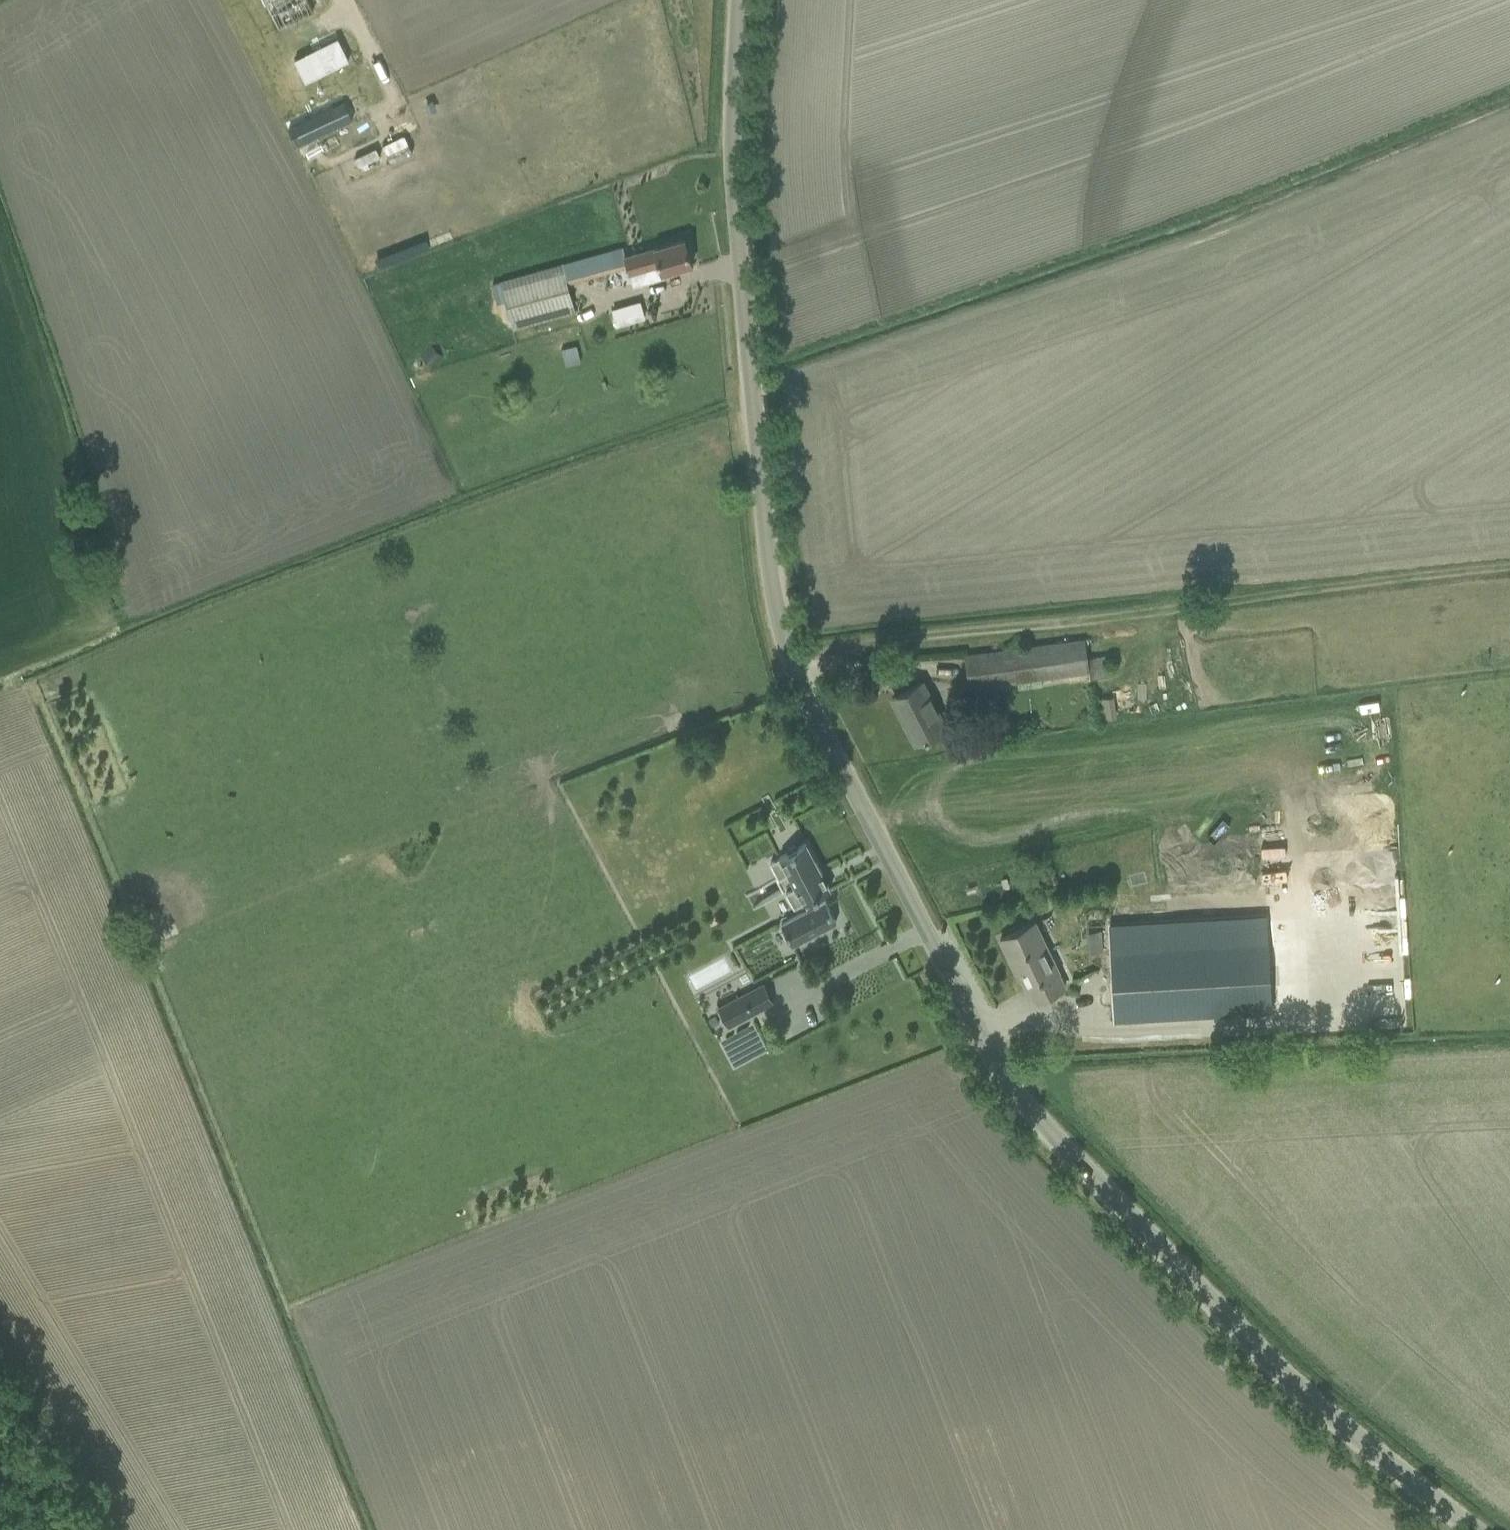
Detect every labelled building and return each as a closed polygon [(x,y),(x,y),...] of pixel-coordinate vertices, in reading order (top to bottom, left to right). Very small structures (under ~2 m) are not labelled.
[(278,28),(312,11),(307,0),(264,0),(278,28)] [(623,247),(499,284),(512,329),(572,311),(564,285),(627,267),(629,275),(631,275),(634,282),(662,274),(661,273),(691,264),(684,238),(625,255),(623,247)] [(629,294),(601,300),(605,318),(633,313),(629,294)] [(561,349),(565,365),(580,361),(575,345),(561,349)] [(1104,655),(1086,657),(1084,639),(965,655),(969,687),(1088,671),(1089,678),(1107,676),(1104,655)] [(922,681),(913,686),(896,695),(908,718),(904,721),(915,742),(925,736),(926,738),(929,736),(928,735),(946,726),(922,681)] [(1097,683),(1103,719),(1112,718),(1107,681),(1097,683)] [(787,852),(770,862),(778,876),(787,871),(794,885),(785,890),(793,905),(803,901),(807,908),(813,905),(811,898),(830,888),(805,842),(797,847),(796,844),(786,849),(787,852)] [(749,918),(777,905),(769,888),(741,901),(749,918)] [(835,921),(824,900),(814,905),(807,909),(781,923),(784,929),(781,930),(786,940),(789,939),(792,944),(835,921)] [(1189,919),(1128,922),(1108,923),(1114,1019),(1134,1018),(1220,1013),(1258,1011),(1270,1011),(1266,942),(1191,946),(1189,919)] [(1057,972),(1058,971),(1034,922),(1000,938),(1010,960),(1013,959),(1026,986),(1028,986),(1035,1000),(1064,986),(1057,972)] [(728,1026),(773,1002),(762,981),(717,1006),(728,1026)]
